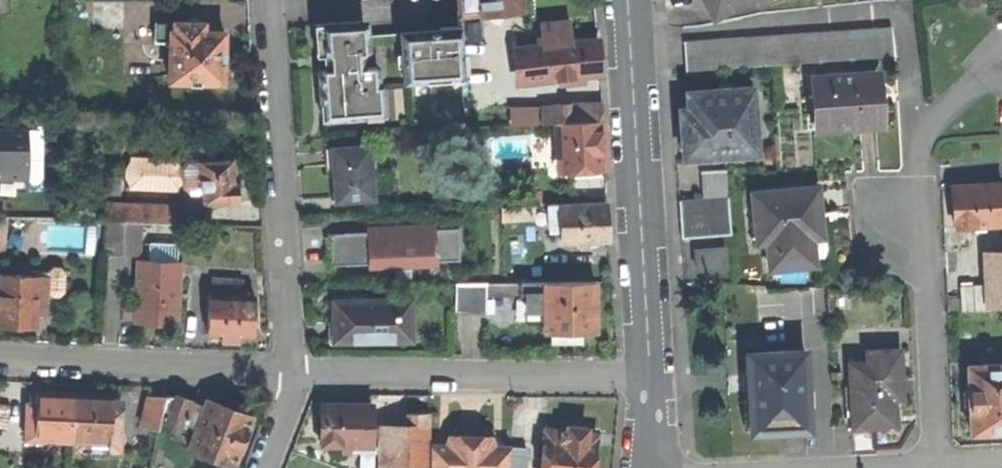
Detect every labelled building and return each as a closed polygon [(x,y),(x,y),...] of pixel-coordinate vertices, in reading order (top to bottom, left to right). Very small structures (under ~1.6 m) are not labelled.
[(480,15),(478,0),(455,0),(456,17),(480,15)] [(480,15),(496,13),(522,9),(520,0),(478,0),(480,15)] [(710,11),(732,0),(704,0),(710,11)] [(741,8),(757,0),(737,0),(741,8)] [(168,79),(221,81),(222,54),(223,32),(203,31),(203,22),(170,21),(170,23),(156,23),(155,40),(170,40),(168,79)] [(362,53),(360,22),(315,25),(317,56),(325,55),(360,53),(362,53)] [(539,27),(542,46),(515,49),(515,59),(513,59),(513,77),(516,77),(524,76),(524,82),(598,76),(597,58),(596,41),(571,43),(569,23),(539,27)] [(401,33),(404,83),(463,80),(460,26),(439,27),(439,31),(425,31),(401,33)] [(890,26),(817,33),(818,63),(894,57),(890,26)] [(775,66),(818,63),(817,33),(683,43),(685,72),(775,66)] [(325,63),(326,70),(361,68),(360,53),(325,55),(325,63)] [(326,70),(319,70),(322,119),(379,116),(376,67),(361,68),(326,70)] [(875,74),(813,79),(816,130),(878,127),(877,103),(875,74)] [(743,117),(755,116),(753,87),(689,92),(690,110),(678,110),(680,138),(682,158),(745,154),(743,117)] [(601,106),(540,110),(541,125),(555,124),(601,120),(601,106)] [(757,153),(755,116),(743,117),(745,154),(757,153)] [(602,144),(601,120),(555,124),(557,166),(568,166),(568,173),(593,172),(593,165),(603,164),(602,144)] [(0,122),(0,195),(31,196),(33,122),(0,122)] [(333,202),(372,201),(370,147),(324,149),(325,166),(332,166),(333,180),(333,202)] [(179,186),(182,182),(181,166),(180,163),(180,157),(128,156),(128,162),(124,168),(124,177),(128,183),(127,189),(179,191),(179,186)] [(197,159),(199,188),(199,203),(237,202),(237,199),(241,195),(241,186),(234,179),(233,171),(232,157),(197,159)] [(189,189),(199,188),(197,159),(187,159),(181,166),(182,182),(189,189)] [(603,172),(603,164),(593,165),(593,172),(603,172)] [(702,199),(728,198),(726,170),(700,172),(702,199)] [(1001,224),(1001,204),(1001,186),(952,189),(953,211),(953,227),(1001,224)] [(753,193),(756,226),(766,225),(768,241),(770,268),(813,264),(811,237),(809,224),(809,215),(820,214),(817,187),(753,193)] [(730,236),(728,198),(702,199),(679,201),(681,239),(730,236)] [(104,220),(107,220),(140,222),(176,223),(177,206),(105,203),(104,220)] [(559,206),(547,206),(548,235),(560,234),(561,244),(579,243),(579,251),(597,251),(597,242),(604,242),(604,223),(603,204),(559,206)] [(822,236),(820,214),(809,215),(809,224),(811,237),(822,236)] [(123,234),(139,235),(140,222),(107,220),(106,253),(122,253),(123,234)] [(436,265),(436,261),(434,228),(434,224),(385,226),(367,227),(367,231),(369,263),(369,268),(436,265)] [(758,242),(768,241),(766,225),(756,226),(758,242)] [(434,228),(436,261),(460,260),(458,227),(434,228)] [(331,265),(369,263),(367,231),(329,233),(331,265)] [(138,254),(139,235),(123,234),(122,253),(138,254)] [(145,260),(177,261),(178,244),(146,243),(145,260)] [(724,247),(694,250),(696,269),(726,267),(724,247)] [(1001,306),(1001,250),(984,251),(984,286),(957,286),(957,301),(946,301),(946,314),(985,312),(985,306),(1001,306)] [(180,261),(177,261),(145,260),(139,260),(138,283),(137,283),(135,322),(161,323),(178,323),(180,261)] [(47,272),(47,276),(46,291),(52,296),(58,296),(64,290),(65,271),(60,266),(52,266),(47,272)] [(35,326),(36,312),(45,313),(46,291),(47,276),(0,274),(0,324),(16,325),(35,326)] [(213,279),(212,294),(241,296),(242,281),(213,279)] [(593,283),(454,285),(453,315),(485,315),(485,298),(519,297),(519,301),(526,301),(527,324),(542,324),(542,334),(593,333),(593,313),(593,283)] [(241,296),(212,294),(209,294),(207,334),(220,335),(220,340),(237,341),(237,336),(252,337),(253,318),(254,296),(241,296)] [(411,341),(410,298),(334,299),(334,310),(333,321),(337,321),(337,341),(411,341)] [(866,363),(848,363),(852,423),(869,422),(870,426),(894,425),(894,401),(901,401),(900,377),(899,349),(866,351),(866,363)] [(802,351),(747,354),(747,373),(745,373),(745,390),(748,390),(748,400),(749,433),(806,429),(802,351)] [(968,368),(969,390),(965,394),(965,402),(965,408),(971,412),(971,435),(1001,433),(1001,366),(968,368)] [(36,404),(35,439),(71,441),(73,393),(46,392),(37,391),(36,404)] [(109,442),(110,407),(111,394),(93,394),(73,393),(71,441),(109,442)] [(181,430),(192,400),(179,395),(165,394),(164,396),(158,420),(181,430)] [(158,420),(164,396),(147,397),(141,425),(156,429),(158,420)] [(192,400),(181,430),(193,435),(204,405),(192,400)] [(188,447),(234,464),(243,441),(252,417),(206,400),(204,405),(193,435),(188,447)] [(35,439),(36,404),(25,403),(24,445),(35,445),(35,439)] [(0,404),(0,426),(6,427),(10,405),(0,404)] [(370,406),(321,405),(320,445),(334,445),(369,446),(370,406)] [(110,407),(109,442),(108,449),(119,449),(121,408),(110,407)] [(407,414),(406,467),(427,467),(427,414),(407,414)] [(540,467),(592,467),(593,462),(596,435),(586,434),(587,429),(566,427),(566,432),(544,430),(540,467)] [(429,445),(429,467),(508,467),(509,447),(493,446),(491,437),(481,441),(469,445),(459,440),(448,435),(444,445),(429,445)] [(509,447),(508,467),(524,467),(525,448),(509,447)]
